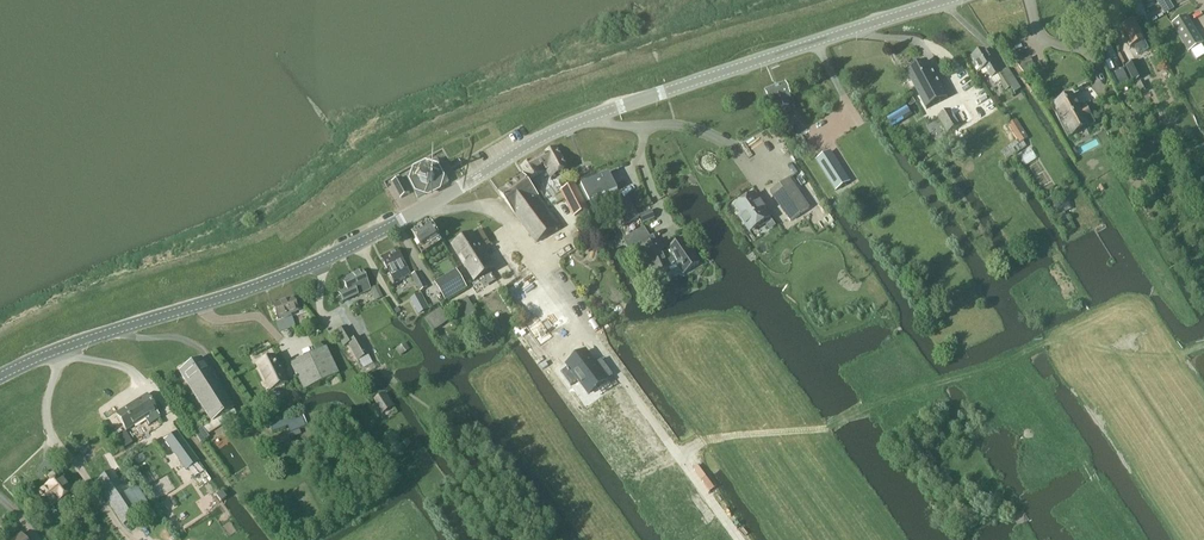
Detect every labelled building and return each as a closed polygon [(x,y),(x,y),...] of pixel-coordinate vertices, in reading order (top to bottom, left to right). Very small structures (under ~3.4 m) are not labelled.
[(1189,54),(1203,46),(1186,17),(1171,26),(1189,54)] [(1123,29),(1120,30),(1129,49),(1135,47),(1137,52),(1139,55),(1149,50),(1145,42),(1146,41),(1136,22),(1133,24),(1123,29)] [(997,75),(999,74),(984,49),(970,57),(980,73),(986,69),(991,79),(995,76),(997,75)] [(1137,61),(1125,67),(1133,84),(1145,78),(1137,61)] [(926,110),(946,99),(926,62),(906,72),(926,110)] [(995,76),(999,82),(1005,91),(1011,88),(1010,86),(1001,73),(999,74),(997,75),(995,76)] [(1144,82),(1136,85),(1140,94),(1148,91),(1144,82)] [(786,103),(791,101),(784,84),(765,91),(770,103),(775,101),(779,111),(788,108),(786,103)] [(1073,96),(1054,106),(1058,114),(1056,115),(1060,123),(1063,121),(1067,130),(1086,121),(1085,120),(1088,119),(1091,117),(1086,108),(1081,111),(1073,96)] [(947,133),(972,120),(963,103),(938,116),(947,133)] [(1008,125),(1018,141),(1001,152),(1006,159),(1026,147),(1023,142),(1028,138),(1016,120),(1008,125)] [(970,136),(979,131),(975,123),(965,129),(970,136)] [(1013,139),(1004,124),(998,128),(1004,136),(999,139),(1003,146),(1013,139)] [(820,146),(815,138),(813,140),(801,147),(806,155),(820,146)] [(552,179),(567,170),(557,146),(522,166),(530,180),(547,170),(552,179)] [(850,182),(830,151),(816,160),(835,191),(850,182)] [(417,198),(448,183),(437,161),(431,164),(430,162),(414,170),(415,172),(406,176),(409,182),(412,189),(417,198)] [(523,175),(500,193),(513,210),(536,194),(523,175)] [(610,194),(617,191),(609,175),(581,186),(589,202),(595,200),(600,210),(608,205),(610,210),(613,208),(624,227),(640,218),(629,199),(618,205),(610,194)] [(400,177),(391,182),(400,199),(409,194),(400,177)] [(770,193),(790,222),(810,208),(790,179),(770,193)] [(567,220),(588,209),(576,183),(554,194),(567,220)] [(536,194),(513,210),(537,242),(560,226),(536,194)] [(750,233),(770,218),(754,195),(736,207),(742,216),(741,220),(750,233)] [(1053,204),(1061,216),(1072,209),(1064,198),(1053,204)] [(637,209),(643,206),(640,200),(634,203),(637,209)] [(651,211),(640,217),(640,218),(644,225),(655,218),(651,211)] [(420,246),(438,236),(430,222),(412,232),(420,246)] [(651,237),(646,228),(625,239),(630,249),(651,237)] [(474,282),(494,270),(472,233),(452,245),(474,282)] [(699,264),(695,257),(695,254),(692,251),(689,250),(683,241),(674,247),(675,250),(663,256),(657,243),(644,249),(656,276),(669,270),(667,266),(679,260),(687,272),(684,274),(684,275),(699,264)] [(395,283),(411,274),(397,249),(382,257),(395,283)] [(456,270),(435,283),(446,301),(467,289),(456,270)] [(341,280),(346,290),(338,294),(342,302),(357,295),(370,288),(361,271),(341,280)] [(419,272),(411,275),(420,292),(428,289),(419,272)] [(531,272),(507,290),(529,319),(523,324),(537,343),(538,343),(542,340),(568,321),(531,272)] [(505,290),(515,283),(511,277),(501,284),(505,290)] [(293,297),(272,304),(277,320),(282,318),(290,315),(298,313),(297,308),(296,306),(294,300),(293,297)] [(458,304),(467,319),(477,313),(468,298),(458,304)] [(425,303),(415,308),(419,315),(428,310),(425,303)] [(449,321),(441,308),(425,320),(433,332),(449,321)] [(283,320),(276,322),(279,332),(286,329),(295,327),(292,317),(283,320)] [(354,340),(346,327),(335,334),(342,347),(347,344),(357,362),(369,355),(359,337),(354,340)] [(395,350),(400,357),(410,349),(405,343),(395,350)] [(570,343),(552,358),(575,387),(593,373),(570,343)] [(303,391),(337,375),(325,349),(291,366),(303,391)] [(256,366),(269,393),(287,384),(274,357),(256,366)] [(211,422),(233,409),(201,359),(179,373),(211,422)] [(382,414),(394,407),(385,393),(373,401),(382,414)] [(149,426),(160,419),(155,412),(156,412),(146,396),(118,415),(127,430),(144,419),(149,426)] [(287,420),(271,426),(273,431),(288,426),(290,433),(292,432),(292,433),(299,431),(301,430),(305,428),(300,414),(296,416),(287,419),(287,420)] [(201,429),(194,434),(201,443),(208,438),(201,429)] [(177,433),(165,442),(186,470),(198,462),(177,433)] [(123,524),(148,509),(120,466),(95,482),(123,524)] [(48,510),(72,494),(57,473),(49,478),(53,483),(37,494),(48,510)] [(947,475),(936,484),(946,496),(950,492),(946,489),(953,483),(947,475)]
